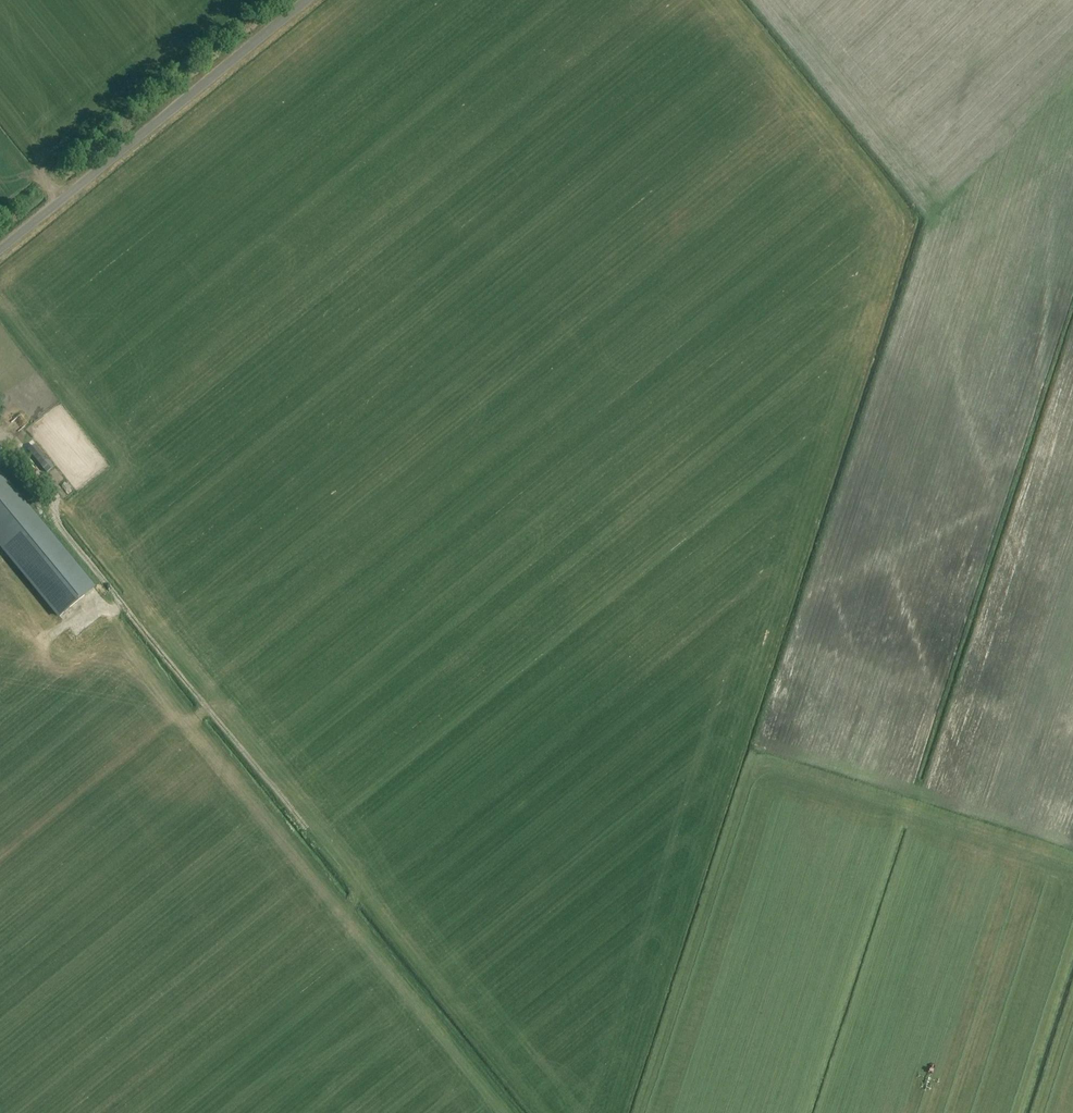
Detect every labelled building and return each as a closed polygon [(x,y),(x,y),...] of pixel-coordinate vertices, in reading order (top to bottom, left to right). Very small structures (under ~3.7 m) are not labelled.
[(93,590),(0,477),(0,546),(59,618),(93,590)]
